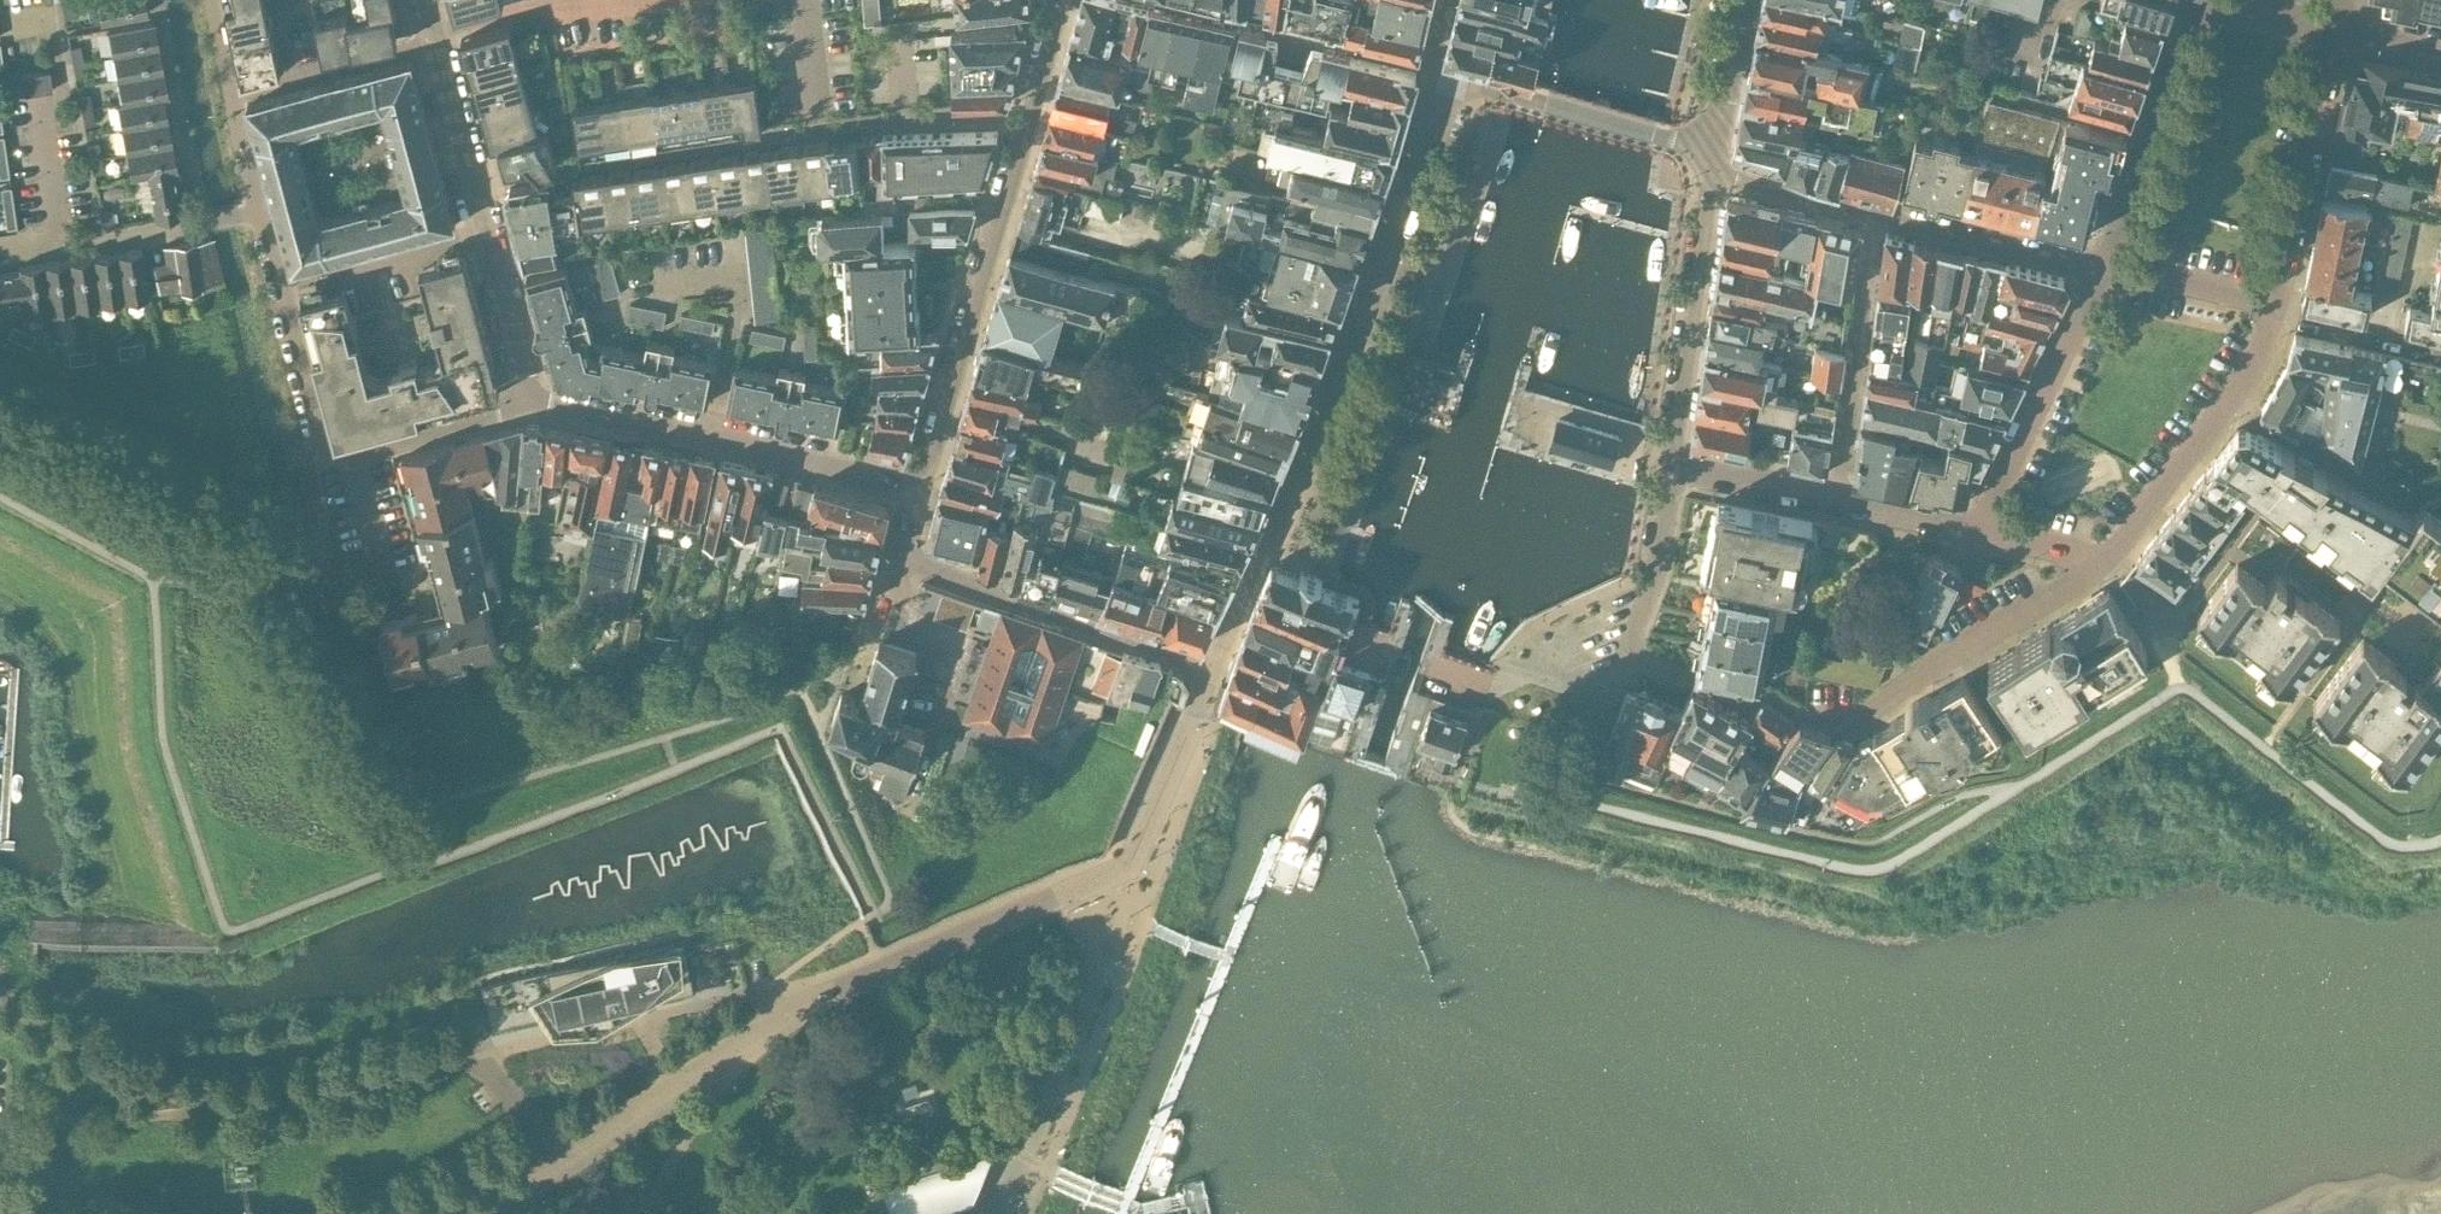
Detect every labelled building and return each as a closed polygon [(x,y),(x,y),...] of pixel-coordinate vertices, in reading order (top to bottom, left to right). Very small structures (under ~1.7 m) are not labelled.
[(72,0),(68,0),(61,1),(63,16),(75,14),(72,0)] [(146,0),(98,0),(102,20),(148,11),(146,0)] [(266,0),(226,0),(228,12),(267,3),(266,0)] [(397,12),(395,0),(356,0),(359,16),(351,18),(352,21),(360,19),(360,20),(392,13),(397,12)] [(504,0),(451,0),(455,15),(504,2),(504,0)] [(864,8),(865,24),(881,23),(879,0),(863,0),(864,8)] [(1032,0),(958,0),(959,13),(1023,6),(1032,5),(1032,0)] [(1124,40),(1130,19),(1134,2),(1125,0),(1082,0),(1071,37),(1122,50),(1124,40)] [(1247,0),(1207,0),(1223,4),(1246,10),(1247,0)] [(1267,0),(1247,0),(1246,10),(1264,15),(1267,0)] [(1264,15),(1286,20),(1290,0),(1267,0),(1264,15)] [(1286,20),(1320,29),(1344,35),(1350,12),(1351,9),(1353,0),(1290,0),(1286,20)] [(1432,0),(1353,0),(1351,9),(1350,12),(1369,17),(1424,31),(1425,31),(1432,0)] [(1499,0),(1460,0),(1458,8),(1543,31),(1552,33),(1556,15),(1548,13),(1499,0)] [(1551,0),(1499,0),(1548,13),(1551,0)] [(1830,2),(1823,0),(1764,0),(1762,9),(1826,24),(1826,21),(1830,2)] [(1830,2),(1840,5),(1840,6),(1842,6),(1843,4),(1857,9),(1857,8),(1859,0),(1823,0),(1830,2)] [(2038,11),(2041,0),(1994,0),(2038,11)] [(2170,0),(2112,0),(2165,15),(2170,0)] [(2390,7),(2417,12),(2418,7),(2440,11),(2440,0),(2391,0),(2390,7)] [(1141,44),(1150,6),(1134,2),(1130,19),(1124,40),(1141,44)] [(275,36),(267,3),(228,12),(235,45),(275,36)] [(1025,28),(1023,6),(959,13),(961,30),(1025,28)] [(1164,72),(1178,12),(1150,6),(1141,44),(1140,49),(1154,52),(1150,68),(1156,71),(1164,72)] [(1523,36),(1541,41),(1543,31),(1458,8),(1453,34),(1495,44),(1515,49),(1519,50),(1523,36)] [(1852,34),(1853,28),(1826,21),(1826,24),(1762,9),(1757,35),(1827,51),(1830,36),(1845,39),(1846,33),(1852,34)] [(350,21),(352,21),(351,18),(350,18),(349,11),(316,18),(325,57),(353,51),(354,52),(357,51),(350,21)] [(1188,83),(1203,18),(1178,12),(1164,72),(1177,75),(1180,58),(1193,61),(1188,83)] [(1364,40),(1369,17),(1350,12),(1344,35),(1364,40)] [(399,41),(392,13),(360,20),(360,19),(352,21),(350,21),(357,51),(399,41)] [(2152,54),(2162,26),(2127,16),(2122,32),(2112,29),(2108,41),(2152,54)] [(1419,55),(1424,31),(1369,17),(1364,40),(1419,55)] [(1263,52),(1268,34),(1241,26),(1203,18),(1188,83),(1185,96),(1215,103),(1221,76),(1236,80),(1237,78),(1256,83),(1260,67),(1265,71),(1269,60),(1271,54),(1263,52)] [(1926,23),(1905,18),(1901,40),(1912,42),(1905,70),(1915,72),(1926,23)] [(158,44),(154,20),(108,28),(113,53),(158,44)] [(517,47),(511,24),(462,37),(468,61),(517,47)] [(2152,54),(2108,41),(2059,27),(2052,50),(2069,55),(2145,77),(2152,54)] [(1027,28),(1025,28),(961,30),(952,30),(954,82),(953,82),(954,104),(1007,102),(1013,82),(1013,80),(1027,28)] [(1276,61),(1279,37),(1279,36),(1268,34),(1263,52),(1271,54),(1269,60),(1265,71),(1260,67),(1256,83),(1311,97),(1312,95),(1328,100),(1333,79),(1344,82),(1351,54),(1323,47),(1323,48),(1313,46),(1304,69),(1276,61)] [(1488,71),(1495,44),(1453,34),(1447,56),(1450,61),(1488,71)] [(1860,58),(1827,51),(1757,35),(1750,69),(1804,81),(1809,61),(1819,63),(1818,65),(1821,66),(1817,84),(1876,97),(1884,64),(1860,58)] [(283,70),(275,36),(235,45),(243,80),(283,70)] [(1133,53),(1122,50),(1071,37),(1060,79),(1114,92),(1120,94),(1125,80),(1152,87),(1156,71),(1150,68),(1130,63),(1133,53)] [(80,43),(69,45),(72,60),(83,58),(80,43)] [(163,67),(158,44),(113,53),(117,76),(163,67)] [(1495,44),(1488,71),(1508,76),(1532,82),(1540,56),(1519,50),(1515,49),(1495,44)] [(474,82),(523,68),(517,47),(468,61),(474,82)] [(2145,77),(2069,55),(2052,50),(2046,72),(2063,77),(2076,81),(2137,99),(2145,77)] [(1376,91),(1384,63),(1351,54),(1344,82),(1356,85),(1376,91)] [(86,73),(83,58),(72,60),(75,75),(86,73)] [(322,126),(383,109),(422,98),(411,59),(372,70),(311,87),(322,126)] [(2400,97),(2408,98),(2414,70),(2362,59),(2362,60),(2365,61),(2363,71),(2352,68),(2338,133),(2339,133),(2339,135),(2338,135),(2334,155),(2335,155),(2334,160),(2363,167),(2369,139),(2364,137),(2366,126),(2387,130),(2391,113),(2397,110),(2400,97)] [(1409,100),(1417,71),(1384,63),(1376,91),(1409,100)] [(168,94),(163,67),(117,76),(122,101),(163,94),(168,94)] [(529,89),(523,68),(474,82),(480,102),(529,89)] [(50,69),(21,73),(24,93),(53,89),(50,69)] [(1825,99),(1822,115),(1859,122),(1861,124),(1872,126),(1878,98),(1876,97),(1817,84),(1804,81),(1750,69),(1744,102),(1805,112),(1809,96),(1825,99)] [(2414,70),(2408,98),(2409,104),(2405,126),(2440,134),(2440,75),(2414,70)] [(2137,99),(2076,81),(2063,77),(2046,72),(2043,71),(2037,93),(2131,118),(2137,99)] [(763,126),(755,76),(729,80),(736,130),(763,126)] [(1109,110),(1114,92),(1060,79),(1056,96),(1052,112),(1105,126),(1105,127),(1130,133),(1136,134),(1140,118),(1109,110)] [(736,130),(729,80),(703,84),(710,134),(736,130)] [(1246,83),(1242,101),(1254,103),(1252,114),(1278,120),(1270,149),(1295,157),(1385,180),(1395,150),(1357,140),(1324,130),(1293,123),(1299,95),(1258,85),(1246,83)] [(710,134),(703,84),(677,88),(685,138),(710,134)] [(1403,123),(1409,100),(1376,91),(1356,85),(1350,105),(1350,109),(1403,123)] [(322,126),(311,87),(249,104),(259,143),(297,133),(322,126)] [(685,138),(677,88),(651,92),(659,142),(685,138)] [(535,110),(535,107),(529,89),(480,102),(486,123),(520,114),(535,110)] [(92,107),(89,92),(78,94),(81,109),(92,107)] [(659,142),(651,92),(626,96),(633,146),(659,142)] [(168,117),(163,94),(122,101),(117,102),(122,126),(168,117)] [(633,146),(626,96),(600,99),(608,150),(633,146)] [(432,134),(422,98),(383,109),(393,145),(432,134)] [(1983,121),(1978,138),(2050,158),(2047,169),(2033,222),(2085,235),(2100,175),(2110,179),(2125,135),(2060,118),(2033,110),(1990,99),(1989,98),(1983,121)] [(608,150),(600,99),(574,103),(581,154),(608,150)] [(1817,135),(1822,115),(1805,112),(1744,102),(1739,130),(1794,140),(1786,166),(1785,171),(1812,181),(1822,184),(1827,164),(1846,170),(1851,150),(1839,147),(1840,141),(1817,135)] [(1395,150),(1403,123),(1350,109),(1350,105),(1347,105),(1346,108),(1338,106),(1339,104),(1332,103),(1324,130),(1357,140),(1395,150)] [(543,105),(535,107),(535,110),(520,114),(532,161),(557,157),(543,105)] [(95,122),(92,107),(81,109),(84,124),(95,122)] [(1105,126),(1052,112),(1045,137),(1105,152),(1108,153),(1124,156),(1130,133),(1105,127),(1105,126)] [(532,161),(520,114),(486,123),(492,144),(500,142),(507,165),(532,161)] [(172,141),(168,117),(122,126),(126,149),(172,141)] [(1208,122),(1206,133),(1223,137),(1226,125),(1209,121),(1208,122)] [(985,177),(999,130),(884,134),(884,182),(895,182),(985,177)] [(1794,140),(1739,130),(1735,151),(1786,166),(1794,140)] [(307,168),(297,133),(259,143),(269,178),(307,168)] [(446,185),(432,134),(393,145),(407,195),(446,185)] [(865,211),(818,214),(820,242),(825,247),(846,246),(917,241),(929,240),(929,232),(968,232),(976,205),(973,205),(911,208),(912,225),(885,227),(884,210),(898,209),(895,182),(884,182),(884,134),(864,136),(863,158),(862,175),(878,174),(877,198),(864,198),(865,211)] [(1962,205),(1975,152),(1959,148),(1960,141),(1934,134),(1933,141),(1915,137),(1902,190),(1925,195),(1923,202),(1938,206),(1940,199),(1962,205)] [(860,158),(863,158),(861,136),(828,140),(832,187),(861,184),(860,178),(862,178),(860,158)] [(1101,166),(1105,152),(1045,137),(1039,158),(1080,168),(1076,186),(1089,190),(1101,193),(1108,167),(1101,166)] [(101,155),(98,140),(87,142),(90,157),(101,155)] [(832,187),(828,140),(799,143),(803,190),(832,187)] [(177,167),(172,141),(126,149),(131,176),(147,173),(172,168),(177,167)] [(803,190),(799,143),(772,146),(772,147),(766,148),(773,195),(777,194),(776,188),(780,187),(780,193),(803,190)] [(1866,197),(1879,152),(1852,146),(1851,150),(1846,170),(1840,190),(1866,197)] [(773,195),(766,148),(738,152),(746,199),(773,195)] [(1270,149),(1264,171),(1290,178),(1320,186),(1317,199),(1316,202),(1372,217),(1385,180),(1295,157),(1270,149)] [(746,199),(738,152),(711,156),(718,203),(746,199)] [(1906,159),(1879,152),(1866,197),(1893,205),(1906,159)] [(2033,222),(2047,169),(2023,164),(1975,152),(1962,205),(2033,222)] [(6,154),(0,155),(0,175),(9,174),(6,154)] [(104,170),(101,155),(90,157),(93,172),(104,170)] [(718,203),(711,156),(684,160),(691,207),(718,203)] [(1080,168),(1039,158),(1034,175),(1076,186),(1080,168)] [(691,207),(684,160),(657,164),(664,211),(691,207)] [(2436,183),(2363,167),(2334,160),(2332,160),(2332,161),(2327,182),(2385,195),(2387,185),(2410,190),(2410,189),(2416,190),(2420,189),(2425,191),(2431,189),(2435,190),(2436,183)] [(664,211),(657,164),(629,168),(636,215),(664,211)] [(1840,190),(1846,170),(1827,164),(1822,184),(1840,190)] [(181,213),(172,168),(147,173),(156,218),(181,213)] [(321,219),(307,168),(269,178),(282,229),(321,219)] [(636,215),(629,168),(602,172),(609,219),(636,215)] [(609,219),(602,172),(573,176),(576,189),(579,209),(581,223),(609,219)] [(1089,190),(1076,186),(1034,175),(1022,213),(1046,220),(1047,219),(1056,221),(1061,223),(1068,198),(1078,201),(1076,205),(1084,208),(1089,190)] [(1358,257),(1372,217),(1316,202),(1317,199),(1228,178),(1218,220),(1248,227),(1285,236),(1358,257)] [(579,209),(576,189),(551,193),(549,180),(510,186),(506,193),(512,217),(579,209)] [(14,205),(11,184),(0,186),(3,206),(14,205)] [(456,223),(446,185),(407,195),(364,207),(374,245),(451,224),(452,224),(456,223)] [(1780,223),(1784,207),(1759,202),(1759,200),(1732,194),(1728,197),(1726,211),(1780,223)] [(2349,288),(2365,212),(2367,205),(2325,195),(2307,279),(2302,301),(2366,315),(2371,293),(2349,288)] [(17,225),(14,205),(3,206),(6,226),(17,225)] [(2397,290),(2412,215),(2367,205),(2365,212),(2397,220),(2383,287),(2397,290)] [(374,245),(364,207),(321,219),(282,229),(292,268),(296,267),(296,266),(374,245)] [(1806,275),(1817,215),(1784,207),(1780,223),(1777,238),(1790,241),(1784,270),(1806,275)] [(104,225),(114,223),(111,208),(101,210),(104,225)] [(557,228),(581,224),(581,223),(579,209),(512,217),(519,246),(553,242),(559,242),(557,228)] [(1777,238),(1780,223),(1726,211),(1724,224),(1725,224),(1777,238)] [(1056,221),(1049,219),(1047,219),(1046,220),(1022,213),(1018,228),(1051,237),(1056,221)] [(1854,287),(1863,225),(1817,215),(1806,275),(1819,278),(1854,287)] [(1210,218),(1203,248),(1240,258),(1251,261),(1245,278),(1269,285),(1340,307),(1358,257),(1285,236),(1248,227),(1218,220),(1210,218)] [(746,225),(756,320),(783,317),(773,222),(746,225)] [(1771,267),(1777,238),(1725,224),(1720,255),(1771,267)] [(1089,248),(1051,237),(1018,228),(1011,249),(1083,270),(1089,248)] [(1915,238),(1901,234),(1887,231),(1879,290),(1894,293),(1910,295),(1911,292),(1907,291),(1908,287),(1915,238)] [(222,274),(213,238),(165,245),(169,271),(157,273),(161,291),(201,285),(199,277),(222,274)] [(1932,292),(1939,244),(1915,238),(1908,287),(1932,292)] [(915,265),(918,265),(917,241),(846,246),(848,291),(917,287),(915,265)] [(558,262),(553,242),(519,246),(525,267),(558,262)] [(1929,313),(1926,335),(1943,338),(1945,338),(1954,296),(1964,250),(1939,244),(1932,292),(1929,313)] [(2431,306),(2410,302),(2405,324),(2440,332),(2440,246),(2431,306)] [(142,248),(117,251),(124,297),(148,294),(142,248)] [(1011,249),(1000,286),(1065,306),(1102,316),(1105,322),(1127,319),(1131,310),(1137,286),(1083,270),(1011,249)] [(1973,301),(1984,255),(1964,250),(1954,296),(1973,301)] [(124,297),(117,251),(92,255),(99,301),(124,297)] [(99,301),(92,255),(66,259),(73,305),(99,301)] [(1806,275),(1784,270),(1771,267),(1720,255),(1716,284),(1770,296),(1770,298),(1794,304),(1790,322),(1803,325),(1801,339),(1816,343),(1845,348),(1849,316),(1814,308),(1819,278),(1806,275)] [(1998,286),(2005,260),(1984,255),(1973,301),(1966,333),(1982,337),(1980,346),(1982,346),(1982,345),(1988,324),(1993,304),(1997,285),(1998,286)] [(479,310),(465,257),(420,269),(433,316),(427,318),(426,325),(479,310)] [(611,257),(594,261),(604,297),(621,292),(611,257)] [(73,305),(66,259),(41,262),(48,308),(73,305)] [(2069,287),(2064,276),(2021,264),(2005,260),(1998,286),(2015,290),(2062,302),(2069,287)] [(48,308),(41,262),(18,266),(19,270),(22,295),(25,312),(48,308)] [(578,308),(566,266),(527,277),(539,319),(578,308)] [(19,270),(0,273),(0,299),(22,295),(19,270)] [(1716,284),(1713,302),(1766,314),(1788,319),(1791,319),(1794,304),(1770,298),(1770,296),(1716,284)] [(1051,353),(1065,306),(1000,286),(985,332),(1051,353)] [(1331,331),(1339,310),(1250,286),(1243,311),(1331,331)] [(918,308),(917,287),(848,291),(851,336),(921,332),(920,308),(918,308)] [(346,289),(345,289),(302,300),(316,355),(370,341),(365,335),(359,336),(346,289)] [(1909,310),(1910,295),(1894,293),(1879,290),(1877,306),(1909,310)] [(2063,302),(2062,302),(2015,290),(2010,309),(2054,321),(2063,302)] [(663,326),(667,309),(630,302),(627,319),(663,326)] [(1713,303),(1710,320),(1766,333),(1785,336),(1787,337),(1790,322),(1791,319),(1788,319),(1766,314),(1713,302),(1713,303)] [(2045,339),(2054,321),(2010,309),(1993,304),(1988,324),(2045,339)] [(595,343),(591,328),(585,306),(578,308),(539,319),(541,326),(538,327),(536,329),(535,331),(536,333),(536,335),(537,336),(537,337),(539,338),(540,338),(543,338),(544,338),(549,356),(552,366),(557,382),(595,343)] [(1906,328),(1909,310),(1877,306),(1875,324),(1906,328)] [(1331,331),(1243,311),(1227,307),(1226,309),(1217,307),(1210,336),(1219,339),(1223,340),(1271,353),(1273,349),(1298,355),(1298,354),(1321,360),(1331,331)] [(494,366),(479,310),(426,325),(425,331),(424,332),(425,333),(437,330),(443,352),(440,357),(488,385),(494,374),(492,366),(494,366)] [(713,331),(715,320),(715,319),(682,312),(679,324),(713,331)] [(1787,337),(1785,336),(1766,333),(1710,320),(1706,348),(1729,352),(1728,355),(1761,362),(1764,345),(1790,350),(1790,346),(1792,338),(1787,337)] [(19,340),(25,328),(13,322),(7,334),(19,340)] [(816,323),(803,323),(805,358),(817,357),(816,323)] [(1904,347),(1906,328),(1875,324),(1872,342),(1904,347)] [(2035,358),(2045,339),(1988,324),(1982,345),(2035,358)] [(786,334),(753,327),(750,339),(784,346),(786,334)] [(36,334),(25,328),(19,340),(30,345),(36,334)] [(930,360),(939,331),(921,332),(851,336),(826,337),(827,359),(857,358),(857,364),(874,363),(930,360)] [(985,332),(976,363),(1029,378),(1035,379),(1040,365),(1081,377),(1086,379),(1090,365),(1084,363),(1051,353),(985,332)] [(1940,354),(1943,338),(1926,335),(1912,332),(1906,371),(1936,376),(1940,354)] [(2296,332),(2288,362),(2293,363),(2307,365),(2326,370),(2381,383),(2385,352),(2384,352),(2369,349),(2352,345),(2348,344),(2333,341),(2332,341),(2331,340),(2330,340),(2328,340),(2296,332)] [(1792,338),(1790,346),(1815,351),(1812,372),(1840,378),(1843,363),(1845,348),(1816,343),(1801,339),(1792,338)] [(2035,358),(1982,345),(1982,346),(1980,346),(1964,342),(1945,338),(1943,338),(1940,354),(1940,355),(1959,359),(1962,349),(1982,353),(1980,363),(2027,375),(2035,358)] [(142,339),(130,341),(132,354),(144,352),(142,339)] [(651,397),(662,343),(648,340),(646,352),(595,343),(557,382),(595,390),(597,384),(640,393),(641,387),(646,388),(646,391),(646,392),(647,394),(649,396),(651,397)] [(1216,368),(1210,390),(1218,392),(1300,420),(1321,360),(1298,354),(1298,355),(1273,349),(1271,353),(1223,340),(1216,368)] [(132,354),(130,341),(117,343),(119,356),(132,354)] [(373,345),(370,341),(316,355),(331,410),(333,409),(339,433),(339,435),(374,375),(369,372),(363,350),(374,347),(374,345),(373,345)] [(1901,366),(1904,347),(1872,342),(1870,361),(1901,366)] [(708,401),(716,361),(674,352),(675,345),(662,343),(651,397),(652,397),(654,397),(655,396),(657,395),(658,393),(658,391),(708,401)] [(93,347),(81,349),(83,362),(95,360),(93,347)] [(1697,411),(1697,412),(1749,422),(1754,391),(1763,392),(1760,410),(1795,417),(1798,406),(1816,409),(1834,412),(1835,406),(1817,402),(1777,394),(1779,382),(1782,366),(1770,364),(1761,362),(1728,355),(1729,352),(1706,348),(1702,380),(1697,411)] [(83,362),(81,349),(68,351),(70,364),(83,362)] [(1934,385),(2013,405),(2027,375),(1980,363),(1959,359),(1940,355),(1936,376),(1934,385)] [(481,396),(488,385),(440,357),(437,362),(419,367),(418,360),(406,363),(420,415),(474,400),(474,398),(481,396)] [(925,378),(930,360),(874,363),(874,371),(881,370),(881,381),(881,385),(898,386),(898,380),(925,378)] [(2263,408),(2263,409),(2263,410),(2263,411),(2264,411),(2264,412),(2265,412),(2298,431),(2305,418),(2325,382),(2326,376),(2326,370),(2307,365),(2293,363),(2288,362),(2263,406),(2263,407),(2263,408)] [(420,415),(406,363),(394,366),(396,373),(378,378),(374,375),(339,435),(340,435),(340,434),(364,427),(365,429),(420,415)] [(1025,394),(1029,378),(976,363),(969,389),(1023,403),(1022,408),(1045,414),(1047,408),(1041,406),(1043,399),(1025,394)] [(783,423),(793,369),(779,367),(778,374),(735,365),(727,405),(749,409),(759,411),(777,415),(777,416),(777,418),(777,419),(778,421),(780,422),(783,423)] [(1936,376),(1906,371),(1869,365),(1867,384),(1932,397),(1934,385),(1936,376)] [(807,372),(802,371),(793,369),(783,423),(783,424),(786,423),(787,422),(789,420),(789,419),(790,418),(840,428),(848,388),(805,379),(807,372)] [(2325,382),(2322,434),(2360,461),(2361,457),(2361,455),(2381,383),(2326,370),(2326,376),(2325,382)] [(1448,379),(1437,376),(1434,385),(1445,388),(1448,379)] [(917,405),(925,378),(898,380),(898,386),(881,385),(880,385),(879,403),(917,405)] [(1937,430),(1942,400),(1932,397),(1867,384),(1863,413),(1926,427),(1937,430)] [(2007,418),(2013,405),(1934,385),(1932,397),(1942,400),(2007,418)] [(1197,386),(1191,411),(1204,414),(1291,444),(1300,422),(1300,420),(1218,392),(1210,390),(1197,386)] [(965,402),(961,415),(1007,426),(1010,414),(1020,416),(1029,418),(1031,410),(1022,408),(1023,403),(969,389),(965,402)] [(1993,446),(2007,418),(1942,400),(1937,430),(1992,446),(1993,446)] [(912,424),(917,405),(879,403),(878,421),(912,424)] [(1191,411),(1184,433),(1193,436),(1193,434),(1282,465),(1291,444),(1204,414),(1191,411)] [(1753,423),(1749,422),(1697,412),(1693,442),(1747,452),(1751,432),(1753,423)] [(1023,431),(1007,426),(961,415),(958,428),(1017,444),(1017,441),(1020,442),(1023,431)] [(1612,463),(1620,435),(1559,417),(1551,446),(1612,463)] [(859,424),(847,420),(840,445),(851,449),(852,447),(851,447),(858,424),(859,425),(859,424)] [(912,424),(878,421),(875,421),(869,445),(867,453),(881,457),(883,451),(903,457),(912,424)] [(1884,482),(1896,428),(1862,421),(1854,475),(1884,482)] [(486,557),(470,497),(488,492),(504,494),(504,504),(530,507),(531,501),(532,486),(520,485),(521,470),(524,424),(455,442),(403,456),(435,572),(438,585),(443,604),(384,620),(386,631),(382,632),(386,646),(390,645),(398,672),(431,664),(433,670),(468,662),(466,654),(500,645),(486,595),(503,590),(498,569),(494,557),(494,555),(486,557)] [(544,473),(547,425),(524,424),(521,470),(534,472),(532,486),(531,501),(541,502),(544,473)] [(567,476),(571,430),(547,425),(544,473),(566,476),(567,476)] [(2247,426),(2238,427),(2214,459),(2205,472),(2187,495),(2171,516),(2154,538),(2141,555),(2138,560),(2121,574),(2109,589),(2051,624),(2051,623),(1995,657),(2021,701),(2186,605),(2403,774),(2440,727),(2440,524),(2423,509),(2414,519),(2413,521),(2380,502),(2256,431),(2247,426)] [(1828,470),(1833,435),(1794,427),(1788,462),(1828,470)] [(1976,479),(1992,446),(1937,430),(1926,427),(1924,434),(1910,488),(1965,500),(1971,478),(1976,479)] [(1014,455),(1017,444),(958,428),(955,441),(1002,453),(1002,452),(1012,454),(1014,455)] [(1910,488),(1924,434),(1909,431),(1896,428),(1884,482),(1897,485),(1910,488)] [(598,506),(613,438),(571,430),(567,476),(566,476),(565,482),(572,484),(563,524),(594,531),(595,525),(599,506),(598,506)] [(1009,466),(1012,454),(1002,452),(1002,453),(955,441),(948,466),(1006,485),(1013,487),(1024,491),(1035,494),(1045,497),(1053,468),(1060,444),(1038,434),(1031,460),(1036,462),(1032,473),(1009,466)] [(1193,436),(1184,470),(1241,487),(1243,481),(1273,490),(1282,465),(1193,434),(1193,436)] [(635,483),(639,467),(641,467),(645,444),(613,438),(598,506),(599,506),(620,511),(616,528),(595,525),(594,531),(578,604),(631,614),(649,519),(655,488),(645,485),(635,483)] [(659,489),(667,448),(645,444),(641,467),(648,469),(645,485),(655,488),(659,489)] [(655,488),(649,519),(677,525),(681,506),(691,453),(667,448),(659,489),(655,488)] [(681,506),(677,525),(700,530),(704,510),(715,458),(691,453),(681,506)] [(732,523),(746,464),(722,459),(706,535),(740,542),(744,526),(732,523)] [(752,528),(767,469),(746,464),(732,523),(744,526),(752,528)] [(1006,485),(948,466),(941,490),(992,504),(1008,508),(1019,511),(1024,491),(1013,487),(1011,497),(1003,495),(1006,485)] [(774,471),(767,469),(752,528),(761,529),(766,508),(785,512),(792,477),(774,471)] [(1184,470),(1177,495),(1262,517),(1271,494),(1273,490),(1243,481),(1241,487),(1184,470)] [(810,507),(816,484),(797,478),(791,508),(795,509),(794,514),(807,516),(810,507)] [(889,506),(816,484),(810,507),(807,516),(883,529),(889,506)] [(1060,553),(1070,519),(1071,519),(1075,507),(1053,500),(1056,489),(1052,488),(1036,545),(1028,586),(1050,595),(1063,555),(1060,553)] [(1056,489),(1053,500),(1075,507),(1071,519),(1094,527),(1093,528),(1172,553),(1204,564),(1235,575),(1251,542),(1251,541),(1170,518),(1167,517),(1138,508),(1137,512),(1094,500),(1056,489)] [(979,556),(987,525),(992,504),(941,490),(927,543),(979,556)] [(1012,580),(1035,494),(1024,491),(1019,511),(1008,508),(1006,518),(1016,521),(1002,576),(1012,580)] [(1022,584),(1045,497),(1035,494),(1012,580),(1022,584)] [(1174,494),(1167,517),(1170,518),(1251,541),(1261,518),(1262,517),(1177,495),(1174,494)] [(1871,530),(1720,500),(1705,575),(1717,577),(1780,590),(1853,604),(1860,566),(1861,558),(1864,559),(1867,559),(1869,559),(1871,558),(1874,557),(1876,556),(1877,554),(1879,553),(1880,551),(1881,548),(1882,546),(1882,544),(1881,541),(1881,539),(1880,537),(1878,535),(1877,533),(1875,532),(1873,531),(1871,530)] [(826,531),(823,548),(877,555),(883,529),(807,516),(794,514),(785,512),(766,508),(761,529),(759,541),(781,545),(783,539),(803,543),(806,528),(826,531)] [(1073,602),(1088,563),(1082,562),(1093,528),(1094,527),(1071,519),(1070,519),(1060,553),(1063,555),(1050,595),(1073,602)] [(1009,531),(987,525),(979,556),(976,568),(998,573),(1009,531)] [(686,544),(661,540),(658,556),(683,561),(686,544)] [(871,580),(877,555),(823,548),(788,542),(784,565),(809,570),(808,576),(871,580)] [(1218,609),(1235,575),(1204,564),(1172,553),(1168,562),(1126,546),(1114,573),(1143,584),(1174,596),(1199,604),(1200,602),(1218,609)] [(1919,607),(1908,630),(1927,639),(1934,626),(1938,617),(1941,610),(1942,610),(1942,609),(1984,581),(1987,582),(1988,581),(1982,579),(1962,569),(1962,568),(1944,559),(1945,558),(1933,552),(1908,602),(1919,607)] [(1099,610),(1114,573),(1088,563),(1073,602),(1099,610)] [(1353,624),(1360,598),(1320,585),(1323,578),(1302,570),(1300,575),(1272,564),(1255,604),(1316,630),(1340,638),(1347,640),(1353,624)] [(1138,599),(1143,584),(1114,573),(1099,610),(1129,620),(1131,612),(1128,610),(1132,597),(1138,599)] [(865,602),(871,580),(808,576),(804,576),(803,599),(865,602)] [(1774,621),(1780,590),(1717,577),(1717,579),(1715,579),(1709,609),(1774,621)] [(1172,603),(1174,596),(1143,584),(1138,599),(1132,597),(1128,610),(1131,612),(1129,620),(1165,632),(1176,604),(1172,603)] [(932,586),(922,610),(974,628),(981,602),(932,586)] [(1202,645),(1218,609),(1200,602),(1199,604),(1174,596),(1172,603),(1176,604),(1165,632),(1202,645)] [(1316,630),(1255,604),(1246,631),(1295,652),(1328,665),(1329,665),(1340,638),(1316,630)] [(1001,612),(983,606),(976,624),(994,631),(1001,612)] [(1001,612),(994,631),(965,716),(1047,744),(1084,637),(1002,609),(1001,612)] [(1768,653),(1774,621),(1709,609),(1703,640),(1768,653)] [(1319,690),(1328,665),(1295,652),(1246,631),(1237,656),(1301,683),(1319,690)] [(1356,710),(1369,674),(1369,673),(1339,662),(1348,641),(1347,641),(1347,640),(1340,638),(1329,665),(1328,665),(1319,690),(1324,692),(1306,742),(1309,735),(1331,743),(1343,709),(1351,712),(1354,711),(1356,710)] [(896,721),(900,709),(917,653),(918,653),(919,652),(879,639),(878,641),(879,641),(861,699),(841,692),(830,723),(859,734),(856,743),(858,749),(864,750),(868,748),(864,759),(874,763),(871,772),(882,776),(878,788),(905,797),(926,731),(896,721)] [(1762,683),(1768,653),(1703,640),(1697,671),(1762,683)] [(1813,652),(1809,670),(1877,686),(1888,659),(1891,651),(1847,641),(1843,659),(1813,652)] [(1107,650),(1093,687),(1108,693),(1147,707),(1144,715),(1143,718),(1144,719),(1145,719),(1150,708),(1148,707),(1154,689),(1155,689),(1163,667),(1161,666),(1160,663),(1147,659),(1124,651),(1122,656),(1107,650)] [(1227,680),(1219,705),(1242,714),(1241,716),(1249,719),(1245,732),(1297,753),(1302,740),(1306,742),(1324,692),(1319,690),(1301,683),(1237,656),(1229,681),(1227,680)] [(1797,663),(1794,678),(1806,681),(1809,665),(1797,663)] [(2002,737),(1983,705),(1965,675),(1940,690),(1943,696),(1935,701),(1968,753),(1980,746),(1982,750),(2002,737)] [(1631,748),(1655,696),(1629,687),(1598,766),(1621,773),(1624,765),(1631,748)] [(1717,738),(1732,708),(1695,687),(1684,707),(1667,739),(1671,741),(1692,753),(1702,732),(1710,736),(1711,735),(1717,738)] [(1968,753),(1935,701),(1930,694),(1927,695),(1923,696),(1920,697),(1916,699),(1913,701),(1911,704),(1908,706),(1906,709),(1908,713),(1941,770),(1945,770),(1948,769),(1952,767),(1955,766),(1958,764),(1961,762),(1964,759),(1966,756),(1968,753)] [(1631,748),(1624,765),(1657,778),(1663,760),(1671,741),(1667,739),(1684,707),(1655,696),(1631,748)] [(1702,732),(1692,753),(1726,773),(1733,763),(1731,762),(1733,758),(1732,757),(1747,732),(1776,750),(1782,740),(1797,720),(1764,698),(1751,719),(1732,708),(1717,738),(1711,735),(1710,736),(1702,732)] [(1470,723),(1434,711),(1422,744),(1445,752),(1440,765),(1454,770),(1470,723)] [(1941,770),(1908,713),(1899,718),(1898,716),(1873,731),(1874,733),(1911,793),(1932,780),(1930,777),(1941,770)] [(1802,722),(1773,766),(1803,781),(1834,732),(1802,722)] [(1911,793),(1874,733),(1865,739),(1873,816),(1911,793)] [(1826,794),(1827,792),(1856,745),(1857,744),(1839,735),(1808,784),(1813,787),(1818,790),(1826,794)] [(1873,816),(1865,739),(1859,742),(1858,746),(1856,745),(1827,792),(1873,816)] [(1747,802),(1772,767),(1743,748),(1733,763),(1726,773),(1719,783),(1747,802)] [(1818,790),(1808,784),(1803,781),(1773,766),(1772,767),(1747,802),(1742,811),(1788,822),(1793,808),(1799,810),(1794,823),(1804,826),(1818,790)] [(552,969),(480,985),(482,994),(482,995),(483,996),(483,997),(483,998),(483,999),(484,1000),(484,1001),(484,1003),(484,1004),(485,1005),(485,1006),(485,1007),(485,1008),(486,1010),(487,1016),(488,1016),(492,1036),(549,1023),(630,1004),(644,1001),(645,1001),(648,1000),(695,989),(686,951),(687,951),(686,950),(684,939),(633,951),(638,972),(629,974),(630,977),(624,978),(623,972),(622,965),(620,961),(619,954),(598,959),(552,969)] [(920,1093),(917,1082),(903,1086),(907,1097),(920,1093)] [(975,1180),(962,1175),(956,1177),(937,1119),(909,1128),(917,1152),(907,1155),(916,1180),(891,1188),(899,1213),(906,1213),(939,1203),(939,1205),(969,1195),(975,1180)]
